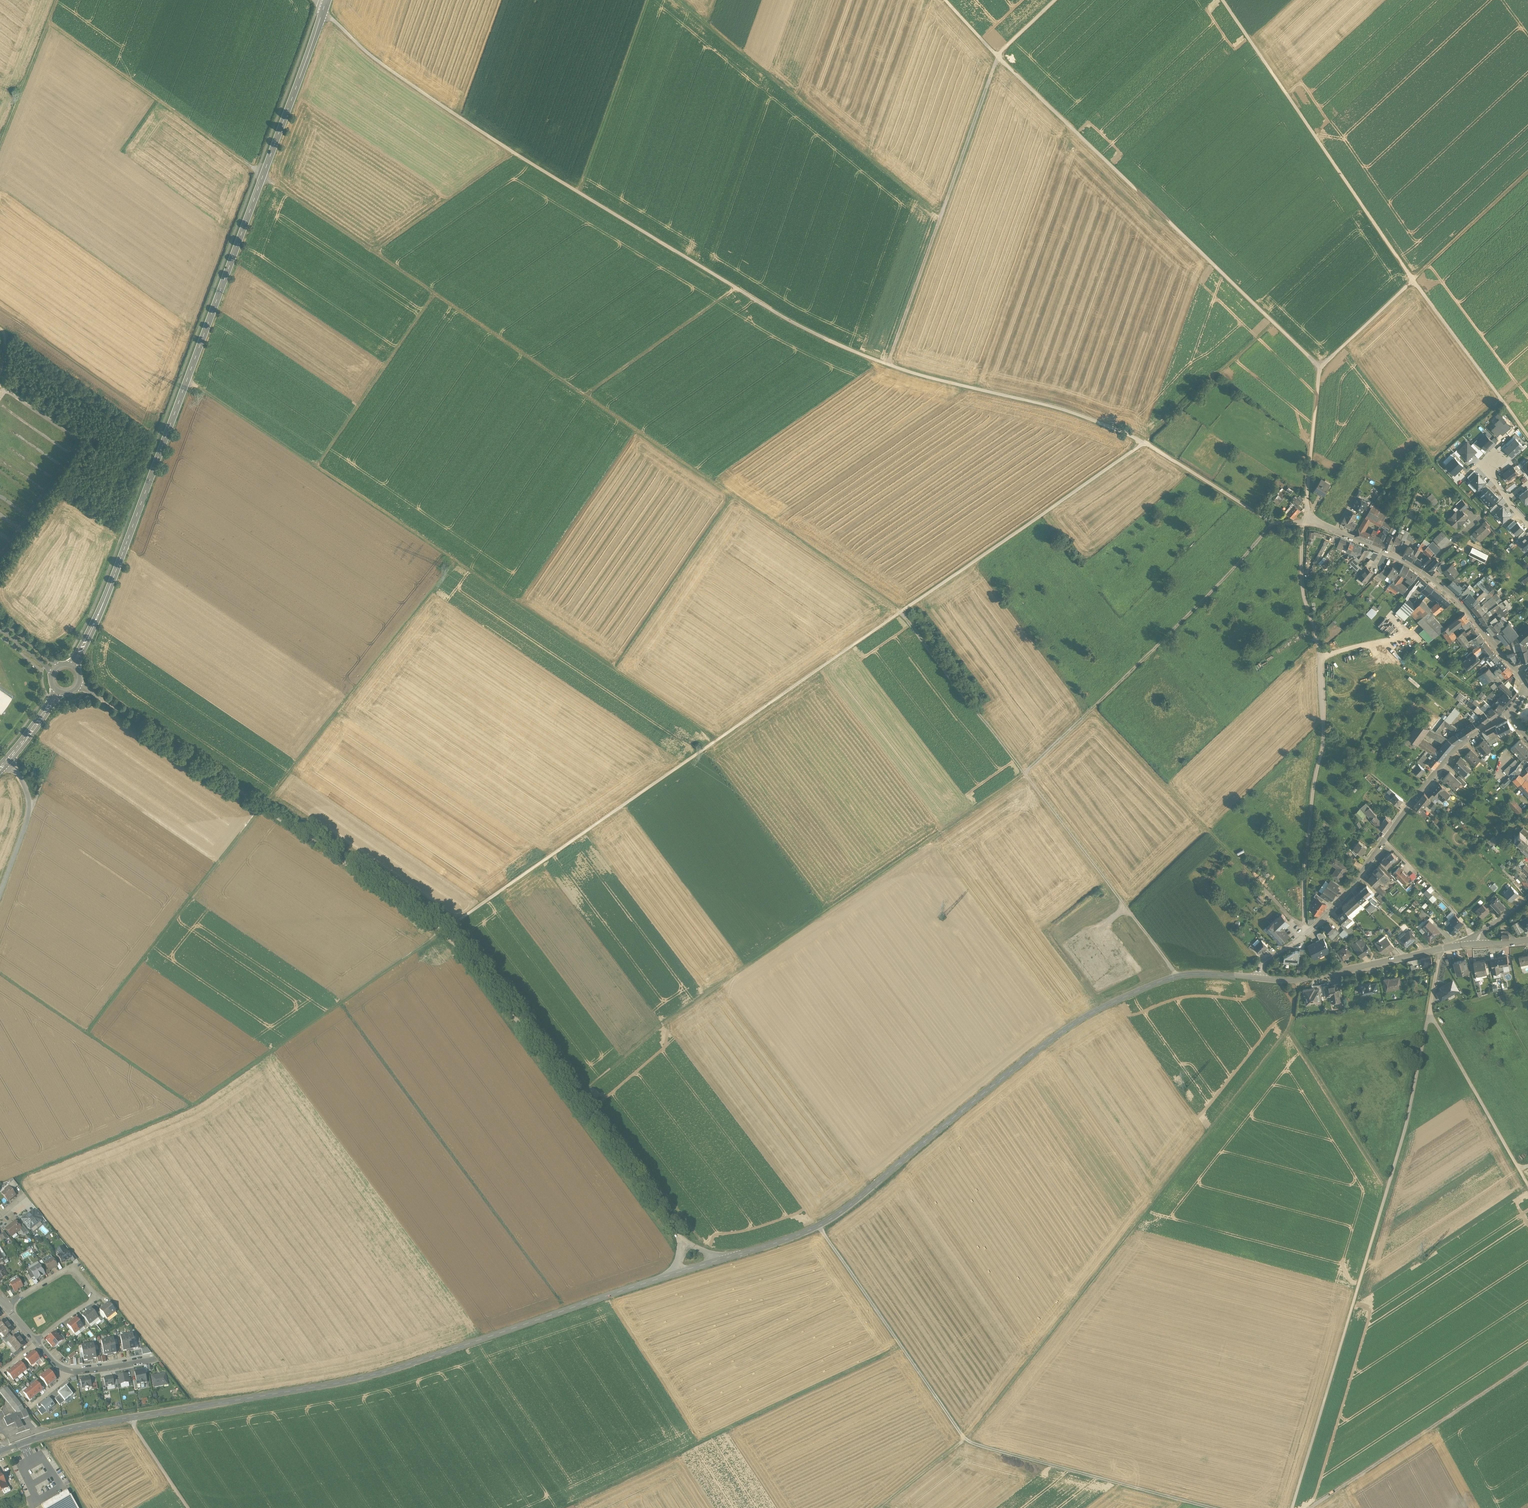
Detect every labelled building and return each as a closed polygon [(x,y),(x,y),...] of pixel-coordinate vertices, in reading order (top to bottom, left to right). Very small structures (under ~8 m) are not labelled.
[(1506,421),(1499,414),(1496,416),(1499,420),(1495,423),(1496,425),(1492,430),(1497,435),(1500,432),(1501,432),(1505,432),(1506,431),(1510,427),(1505,421),(1506,421)] [(1510,427),(1506,431),(1510,435),(1515,430),(1511,426),(1510,427)] [(1478,442),(1482,446),(1485,449),(1492,442),(1486,434),(1478,441),(1478,442)] [(1523,446),(1515,438),(1508,446),(1504,449),(1512,457),(1520,448),(1523,446)] [(1477,447),(1479,449),(1482,446),(1478,442),(1478,441),(1477,440),(1473,443),(1477,447)] [(1474,450),(1467,442),(1458,451),(1467,461),(1471,457),(1470,456),(1472,454),(1473,455),(1474,454),(1476,452),(1474,450)] [(1477,447),(1474,450),(1476,452),(1474,454),(1478,458),(1483,454),(1479,449),(1477,447)] [(1454,457),(1458,461),(1460,459),(1454,452),(1452,454),(1454,457)] [(1450,461),(1459,470),(1463,466),(1458,461),(1454,457),(1450,461)] [(1459,470),(1450,461),(1446,465),(1455,474),(1459,470)] [(1517,466),(1522,472),(1522,473),(1525,470),(1522,466),(1520,463),(1517,466)] [(1514,467),(1513,466),(1503,474),(1508,480),(1518,473),(1514,467)] [(1468,477),(1471,480),(1477,474),(1474,471),(1468,477)] [(1481,486),(1485,482),(1486,481),(1478,474),(1477,474),(1471,480),(1470,481),(1478,489),(1481,486)] [(1324,482),(1321,480),(1314,492),(1322,497),(1329,486),(1324,483),(1324,482)] [(1481,491),(1484,494),(1489,489),(1490,488),(1487,484),(1483,489),(1481,491)] [(1278,495),(1280,497),(1285,491),(1282,488),(1277,494),(1278,495)] [(1498,497),(1489,489),(1484,494),(1481,497),(1483,500),(1482,501),(1485,504),(1486,503),(1489,505),(1498,497)] [(1527,489),(1520,495),(1525,502),(1527,500),(1527,489)] [(1431,493),(1427,497),(1434,505),(1438,502),(1431,493)] [(1278,495),(1273,501),(1278,505),(1283,499),(1280,497),(1278,495)] [(1294,506),(1296,503),(1299,505),(1304,500),(1300,496),(1298,497),(1294,502),(1292,505),(1294,506)] [(1361,501),(1358,499),(1356,499),(1355,501),(1355,502),(1353,505),(1354,506),(1354,508),(1354,509),(1362,514),(1367,505),(1364,503),(1364,501),(1362,500),(1361,501)] [(1463,501),(1457,506),(1461,510),(1463,512),(1469,507),(1463,501)] [(1296,503),(1294,506),(1300,512),(1302,509),(1299,505),(1296,503)] [(1495,513),(1500,508),(1496,504),(1490,510),(1494,515),(1496,513),(1495,513)] [(1300,512),(1294,506),(1286,515),(1292,520),(1300,512)] [(1387,514),(1373,506),(1365,518),(1371,521),(1375,524),(1378,518),(1384,521),(1387,514)] [(1510,514),(1503,506),(1500,508),(1495,513),(1496,513),(1503,521),(1510,514)] [(1461,510),(1457,514),(1456,513),(1449,519),(1450,520),(1450,521),(1456,528),(1458,527),(1459,528),(1465,521),(1465,520),(1468,517),(1463,512),(1461,510)] [(1349,512),(1346,517),(1345,517),(1341,524),(1342,523),(1346,526),(1346,527),(1352,530),(1355,526),(1351,524),(1356,515),(1353,513),(1352,514),(1349,512)] [(1371,521),(1365,518),(1359,530),(1364,532),(1371,521)] [(1384,521),(1378,518),(1375,524),(1381,527),(1384,521)] [(1510,529),(1510,528),(1516,522),(1514,520),(1508,526),(1510,529)] [(1523,528),(1517,522),(1516,522),(1510,528),(1517,534),(1523,528)] [(1473,533),(1481,542),(1491,531),(1487,527),(1484,524),(1483,524),(1473,533)] [(1364,532),(1359,530),(1354,537),(1361,540),(1364,533),(1364,532)] [(1371,535),(1364,533),(1361,540),(1371,544),(1373,540),(1377,533),(1373,531),(1371,535)] [(1435,541),(1442,548),(1451,539),(1444,531),(1434,540),(1435,541)] [(1527,535),(1527,536),(1527,535),(1524,531),(1518,537),(1521,541),(1527,535)] [(1312,546),(1313,539),(1315,540),(1316,536),(1321,537),(1322,534),(1315,533),(1310,532),(1309,538),(1310,539),(1309,545),(1312,546)] [(1398,533),(1393,544),(1399,546),(1401,540),(1404,535),(1403,535),(1398,533)] [(1390,535),(1386,546),(1382,544),(1381,548),(1389,551),(1394,538),(1390,535)] [(1527,536),(1527,535),(1521,541),(1520,542),(1522,544),(1521,545),(1524,548),(1525,547),(1527,550),(1527,549),(1527,536)] [(1415,539),(1408,536),(1406,541),(1412,544),(1415,539)] [(1384,541),(1378,539),(1377,542),(1373,540),(1371,544),(1380,548),(1381,548),(1382,544),(1384,541)] [(1325,540),(1315,560),(1319,562),(1324,557),(1322,555),(1329,542),(1325,540)] [(1354,545),(1341,540),(1339,543),(1338,544),(1345,547),(1348,548),(1346,552),(1350,554),(1354,545)] [(1428,547),(1434,553),(1436,555),(1443,549),(1442,548),(1435,541),(1432,544),(1425,540),(1421,545),(1425,547),(1423,551),(1423,552),(1428,547)] [(1362,549),(1354,545),(1350,554),(1354,555),(1357,557),(1362,549)] [(1428,547),(1423,552),(1428,557),(1429,558),(1434,553),(1428,547)] [(1417,558),(1412,555),(1413,552),(1408,548),(1403,557),(1413,563),(1417,559),(1417,558)] [(1418,549),(1416,548),(1413,552),(1412,555),(1417,558),(1421,551),(1418,549)] [(1472,557),(1475,558),(1485,563),(1489,555),(1474,548),(1470,556),(1472,557)] [(1368,551),(1362,549),(1357,557),(1356,557),(1355,558),(1355,559),(1359,562),(1361,559),(1362,560),(1364,556),(1366,558),(1370,552),(1368,551)] [(1319,562),(1319,563),(1324,568),(1333,558),(1328,553),(1324,557),(1319,562)] [(1422,562),(1417,559),(1413,563),(1422,569),(1431,560),(1429,558),(1428,557),(1422,562)] [(1438,559),(1425,571),(1431,575),(1433,572),(1432,572),(1434,570),(1434,569),(1440,564),(1438,561),(1439,561),(1438,559)] [(1351,562),(1349,564),(1357,572),(1360,569),(1357,566),(1352,561),(1352,562),(1351,562)] [(1445,568),(1442,565),(1437,570),(1441,575),(1444,572),(1448,569),(1446,567),(1445,568)] [(1458,574),(1452,566),(1448,569),(1444,572),(1450,580),(1458,574)] [(1391,570),(1386,567),(1384,570),(1382,573),(1381,573),(1387,577),(1391,570)] [(1410,570),(1404,567),(1400,573),(1395,580),(1400,584),(1406,576),(1410,570)] [(1373,574),(1367,569),(1359,578),(1365,583),(1373,574)] [(1400,573),(1393,569),(1391,570),(1387,577),(1387,578),(1388,577),(1394,581),(1393,582),(1394,582),(1395,580),(1400,573)] [(1418,576),(1410,570),(1406,576),(1409,578),(1406,581),(1412,585),(1418,576)] [(1410,587),(1414,589),(1419,583),(1427,589),(1430,591),(1433,587),(1418,576),(1412,585),(1410,587)] [(1400,584),(1395,580),(1394,582),(1391,585),(1403,595),(1407,591),(1408,590),(1400,584)] [(1483,591),(1486,594),(1490,591),(1486,588),(1483,584),(1481,582),(1477,585),(1483,591)] [(1456,586),(1452,583),(1447,586),(1456,594),(1460,590),(1458,587),(1456,586)] [(1492,583),(1486,588),(1490,591),(1492,589),(1495,586),(1492,583)] [(1430,591),(1427,595),(1433,599),(1436,597),(1437,596),(1441,592),(1433,587),(1430,591)] [(1420,594),(1414,589),(1412,592),(1421,602),(1422,601),(1427,595),(1430,591),(1427,589),(1424,593),(1421,591),(1420,594)] [(1484,597),(1489,602),(1493,598),(1497,595),(1492,589),(1490,591),(1486,594),(1484,597)] [(1483,591),(1474,600),(1477,603),(1479,601),(1484,597),(1486,594),(1483,591)] [(1451,600),(1441,592),(1437,596),(1436,597),(1439,600),(1438,600),(1445,606),(1451,600)] [(1493,598),(1498,605),(1503,602),(1497,595),(1493,598)] [(1474,600),(1471,596),(1466,603),(1471,608),(1477,603),(1474,600)] [(1489,611),(1498,605),(1493,598),(1489,602),(1482,608),(1485,613),(1486,613),(1489,611)] [(1403,607),(1410,614),(1417,607),(1410,599),(1403,607)] [(1503,602),(1498,605),(1501,608),(1502,609),(1505,606),(1509,610),(1512,607),(1506,599),(1503,602)] [(1445,606),(1438,600),(1430,610),(1435,616),(1445,606)] [(1430,609),(1422,601),(1421,602),(1417,607),(1424,615),(1430,609)] [(1477,603),(1471,608),(1479,618),(1485,613),(1482,608),(1479,605),(1477,603)] [(1498,605),(1489,611),(1491,613),(1492,614),(1501,608),(1498,605)] [(1371,618),(1377,612),(1372,607),(1366,613),(1371,618)] [(1424,615),(1417,607),(1410,614),(1417,622),(1424,615)] [(1430,610),(1430,609),(1424,615),(1417,622),(1433,639),(1441,633),(1443,631),(1433,618),(1435,616),(1430,610)] [(1486,613),(1479,618),(1485,627),(1492,622),(1491,621),(1487,615),(1486,613)] [(1500,613),(1499,615),(1492,620),(1494,623),(1501,618),(1503,616),(1500,613)] [(1471,624),(1464,615),(1458,620),(1460,623),(1465,629),(1471,624)] [(1494,623),(1492,620),(1491,621),(1492,622),(1485,627),(1487,629),(1488,628),(1489,630),(1488,631),(1492,636),(1497,632),(1506,624),(1505,625),(1500,619),(1501,618),(1494,623)] [(1328,626),(1330,629),(1336,623),(1333,620),(1328,626)] [(1458,620),(1450,625),(1448,627),(1451,631),(1460,623),(1458,620)] [(1506,624),(1497,632),(1506,644),(1511,640),(1518,634),(1515,631),(1514,631),(1508,623),(1509,623),(1509,622),(1506,624)] [(1479,633),(1471,624),(1465,629),(1464,630),(1468,635),(1473,631),(1476,635),(1479,633)] [(1516,636),(1520,641),(1517,644),(1519,649),(1522,655),(1524,661),(1527,659),(1527,648),(1524,642),(1527,638),(1527,625),(1518,634),(1516,636)] [(1451,631),(1448,627),(1443,631),(1441,633),(1449,644),(1456,638),(1451,631)] [(1464,630),(1457,636),(1465,645),(1466,644),(1469,641),(1466,637),(1468,635),(1464,630)] [(1482,637),(1479,633),(1476,635),(1473,638),(1475,642),(1482,637)] [(1484,640),(1482,637),(1475,642),(1478,646),(1484,640)] [(1514,637),(1511,641),(1515,651),(1519,649),(1517,644),(1514,637)] [(1468,647),(1475,642),(1473,638),(1469,641),(1466,644),(1468,647)] [(1493,651),(1484,640),(1478,646),(1472,651),(1474,653),(1475,654),(1481,648),(1487,655),(1493,651)] [(1472,651),(1466,656),(1468,659),(1474,653),(1472,651)] [(1487,655),(1485,658),(1487,660),(1485,661),(1487,662),(1496,654),(1493,651),(1487,655)] [(1468,659),(1462,663),(1469,671),(1481,661),(1475,654),(1474,653),(1468,659)] [(1517,653),(1507,656),(1514,664),(1524,661),(1522,655),(1519,655),(1519,654),(1518,654),(1517,653)] [(1499,658),(1496,654),(1487,662),(1491,666),(1493,663),(1499,658)] [(1507,667),(1499,658),(1493,663),(1500,670),(1499,671),(1500,673),(1507,667)] [(1511,671),(1507,667),(1500,673),(1497,676),(1493,679),(1495,681),(1494,683),(1495,684),(1496,682),(1499,680),(1502,684),(1503,683),(1501,680),(1505,676),(1511,671)] [(1493,674),(1488,668),(1483,673),(1491,681),(1493,679),(1497,676),(1494,672),(1493,674)] [(1485,686),(1491,681),(1483,673),(1478,677),(1485,686)] [(1502,684),(1499,680),(1496,682),(1495,684),(1491,688),(1494,691),(1499,686),(1502,684)] [(1502,684),(1499,686),(1505,693),(1508,689),(1505,686),(1504,684),(1503,683),(1502,684)] [(1510,683),(1505,686),(1508,689),(1512,694),(1516,690),(1510,683)] [(0,687),(0,712),(2,713),(13,696),(0,687)] [(1512,694),(1508,689),(1505,693),(1506,694),(1512,700),(1519,693),(1516,691),(1516,690),(1512,694)] [(1487,696),(1481,692),(1477,698),(1481,702),(1482,701),(1483,701),(1487,696)] [(1467,699),(1460,694),(1456,699),(1462,704),(1467,699)] [(1512,700),(1506,694),(1499,701),(1506,706),(1512,700)] [(1499,701),(1497,700),(1491,707),(1492,708),(1498,714),(1499,713),(1506,706),(1499,701)] [(1475,706),(1470,702),(1467,706),(1472,710),(1475,706)] [(1527,724),(1527,703),(1516,712),(1527,725),(1527,724)] [(1492,708),(1488,711),(1488,710),(1484,713),(1485,713),(1485,714),(1486,714),(1491,719),(1498,714),(1492,708)] [(1485,714),(1485,713),(1482,716),(1479,719),(1485,725),(1491,719),(1486,714),(1485,714)] [(1442,723),(1437,719),(1429,731),(1438,735),(1442,729),(1439,728),(1442,723)] [(1483,726),(1478,721),(1474,725),(1480,730),(1483,726)] [(1455,729),(1445,722),(1442,726),(1452,733),(1455,729)] [(1463,733),(1474,725),(1473,723),(1465,730),(1460,732),(1462,734),(1463,733)] [(1509,723),(1497,729),(1498,733),(1501,737),(1514,730),(1509,723)] [(1448,741),(1438,735),(1429,731),(1418,725),(1408,739),(1427,753),(1433,757),(1438,751),(1422,740),(1426,735),(1443,745),(1452,750),(1455,745),(1448,741)] [(1474,725),(1463,733),(1469,737),(1480,730),(1474,725)] [(1469,737),(1463,733),(1462,734),(1460,732),(1457,736),(1461,741),(1469,737)] [(1457,736),(1456,735),(1448,741),(1455,745),(1461,741),(1457,736)] [(1521,741),(1511,750),(1521,761),(1526,757),(1527,755),(1527,756),(1527,755),(1527,749),(1521,741)] [(1484,742),(1476,748),(1479,752),(1480,751),(1485,757),(1491,752),(1487,747),(1488,747),(1484,742)] [(1438,751),(1433,757),(1440,763),(1452,750),(1443,745),(1438,751)] [(1481,762),(1471,752),(1465,758),(1473,767),(1476,764),(1477,765),(1481,762)] [(1430,760),(1424,756),(1418,764),(1423,768),(1427,764),(1430,760)] [(1430,760),(1427,764),(1434,770),(1440,763),(1433,757),(1430,760)] [(1485,757),(1482,759),(1483,761),(1487,765),(1490,762),(1485,757)] [(1515,770),(1516,769),(1518,767),(1519,766),(1520,765),(1515,761),(1504,771),(1509,776),(1515,770)] [(1464,766),(1461,763),(1461,764),(1455,770),(1464,778),(1468,774),(1468,775),(1469,774),(1468,774),(1470,772),(1464,766)] [(1526,769),(1521,764),(1520,765),(1519,766),(1522,769),(1519,772),(1516,769),(1515,770),(1519,775),(1520,774),(1526,769)] [(1425,772),(1418,766),(1413,772),(1417,775),(1420,778),(1425,772)] [(1519,775),(1515,770),(1509,776),(1510,778),(1513,781),(1519,775)] [(1456,780),(1449,774),(1444,780),(1443,780),(1447,784),(1454,790),(1456,787),(1458,789),(1458,788),(1461,784),(1456,780)] [(1520,774),(1513,781),(1515,784),(1519,787),(1527,797),(1527,783),(1525,780),(1520,774)] [(1466,785),(1458,778),(1456,780),(1461,784),(1464,788),(1466,785)] [(1503,790),(1513,781),(1510,778),(1500,786),(1503,790)] [(1445,790),(1439,785),(1434,790),(1435,791),(1432,793),(1437,798),(1442,802),(1449,795),(1444,790),(1445,790)] [(1437,798),(1432,793),(1428,798),(1430,800),(1433,802),(1437,798)] [(1403,801),(1396,795),(1391,801),(1398,807),(1403,801)] [(1424,795),(1417,803),(1423,809),(1429,802),(1430,800),(1428,798),(1424,795)] [(1512,799),(1507,804),(1520,819),(1526,814),(1512,799)] [(1423,809),(1417,803),(1413,808),(1419,814),(1422,811),(1423,809)] [(1360,809),(1365,814),(1370,809),(1365,804),(1360,809)] [(1366,816),(1360,809),(1355,814),(1361,820),(1366,816)] [(1376,816),(1370,809),(1365,814),(1371,821),(1374,817),(1376,816)] [(1379,822),(1374,817),(1371,821),(1371,822),(1374,825),(1376,826),(1379,828),(1382,824),(1379,822)] [(1382,824),(1379,828),(1385,833),(1392,823),(1386,819),(1382,824)] [(1523,845),(1527,839),(1527,838),(1520,831),(1514,838),(1523,845)] [(1499,840),(1493,836),(1487,842),(1492,847),(1499,840)] [(1523,845),(1520,849),(1527,856),(1527,839),(1523,845)] [(1368,847),(1359,840),(1353,849),(1359,852),(1362,855),(1368,847)] [(1359,852),(1353,849),(1352,851),(1349,849),(1346,854),(1350,857),(1353,859),(1359,852)] [(1391,853),(1386,859),(1385,858),(1382,861),(1388,867),(1396,859),(1397,858),(1391,853)] [(1353,859),(1350,857),(1347,862),(1352,866),(1355,861),(1353,859)] [(1347,866),(1334,858),(1333,858),(1332,860),(1332,861),(1334,862),(1333,863),(1333,864),(1337,867),(1332,875),(1332,876),(1338,880),(1339,880),(1347,868),(1347,866)] [(1525,866),(1521,862),(1514,870),(1517,874),(1522,870),(1525,866)] [(1387,870),(1381,864),(1379,866),(1385,873),(1387,870)] [(1385,873),(1379,866),(1373,872),(1374,873),(1375,873),(1382,881),(1384,883),(1390,878),(1385,873)] [(1399,867),(1393,873),(1398,878),(1404,872),(1399,867)] [(1404,872),(1398,878),(1404,884),(1410,877),(1404,872)] [(1382,881),(1375,873),(1374,873),(1369,879),(1373,884),(1376,887),(1376,886),(1378,884),(1379,885),(1382,881)] [(1524,881),(1520,876),(1517,879),(1524,885),(1526,883),(1524,881)] [(1336,887),(1329,882),(1325,888),(1334,895),(1338,889),(1336,887)] [(1371,892),(1367,886),(1360,891),(1365,897),(1371,892)] [(1423,893),(1432,903),(1436,899),(1430,893),(1434,890),(1430,886),(1423,893)] [(1380,888),(1377,887),(1375,889),(1382,897),(1385,893),(1380,888)] [(1511,901),(1518,894),(1511,887),(1504,894),(1511,901)] [(1334,895),(1325,888),(1321,894),(1328,899),(1330,900),(1334,895)] [(1360,891),(1354,897),(1360,903),(1366,898),(1365,897),(1360,891)] [(1371,892),(1365,897),(1366,898),(1370,901),(1373,904),(1374,905),(1378,902),(1372,897),(1374,895),(1371,892)] [(1354,897),(1346,904),(1351,910),(1352,909),(1360,903),(1354,897)] [(1321,901),(1317,899),(1314,904),(1322,910),(1326,905),(1321,901)] [(1497,899),(1491,905),(1499,913),(1500,912),(1501,911),(1502,910),(1505,908),(1497,899)] [(1322,910),(1314,904),(1310,910),(1319,916),(1322,910)] [(1351,910),(1346,904),(1342,907),(1345,910),(1348,913),(1351,910)] [(1480,908),(1480,907),(1476,911),(1483,918),(1490,912),(1487,909),(1483,905),(1483,906),(1480,908)] [(1345,910),(1338,917),(1344,923),(1345,925),(1345,924),(1349,921),(1352,918),(1349,915),(1348,913),(1345,910)] [(1282,915),(1274,922),(1266,929),(1269,933),(1281,944),(1288,937),(1281,930),(1289,923),(1282,915)] [(1463,923),(1455,915),(1450,920),(1452,922),(1457,928),(1463,923)] [(1518,935),(1523,932),(1518,923),(1521,921),(1521,920),(1513,925),(1518,935)] [(1426,931),(1423,934),(1430,941),(1439,932),(1432,924),(1429,921),(1422,927),(1426,931)] [(1457,928),(1452,922),(1447,927),(1449,929),(1454,935),(1454,934),(1459,930),(1457,928)] [(1335,929),(1329,923),(1324,928),(1331,934),(1333,932),(1335,929)] [(1345,925),(1344,923),(1341,926),(1343,928),(1348,933),(1349,935),(1354,930),(1350,926),(1345,924),(1345,925)] [(1334,938),(1331,934),(1329,936),(1333,940),(1340,932),(1336,928),(1335,929),(1333,932),(1336,935),(1334,938)] [(1454,935),(1449,929),(1446,932),(1452,938),(1455,935),(1454,934),(1454,935)] [(1409,931),(1406,934),(1405,932),(1404,932),(1399,936),(1399,937),(1400,939),(1399,940),(1406,948),(1416,938),(1409,931)] [(1323,932),(1317,935),(1320,941),(1323,940),(1326,938),(1323,932)] [(1387,938),(1380,943),(1376,946),(1383,955),(1389,950),(1391,952),(1395,949),(1387,938)] [(1316,943),(1313,945),(1309,948),(1314,959),(1323,955),(1324,956),(1330,953),(1323,940),(1320,941),(1316,943)] [(1362,940),(1357,944),(1356,943),(1352,946),(1362,959),(1370,953),(1366,949),(1368,947),(1362,940)] [(1268,947),(1262,941),(1254,948),(1260,955),(1262,953),(1263,953),(1266,950),(1265,950),(1268,947)] [(1347,948),(1339,954),(1338,953),(1340,956),(1344,962),(1352,956),(1346,947),(1347,948)] [(1295,952),(1293,954),(1291,954),(1291,955),(1284,959),(1284,963),(1299,964),(1299,957),(1300,953),(1299,953),(1295,952)] [(1519,957),(1521,965),(1527,964),(1527,955),(1519,957)] [(1507,957),(1497,958),(1500,972),(1504,971),(1503,966),(1508,965),(1507,957)] [(1497,958),(1491,960),(1493,973),(1500,972),(1497,958)] [(1431,960),(1422,962),(1422,966),(1423,969),(1426,968),(1433,966),(1431,960)] [(1454,960),(1445,963),(1448,968),(1455,967),(1454,965),(1455,964),(1454,960)] [(1455,964),(1454,965),(1455,967),(1457,975),(1464,973),(1464,975),(1469,973),(1465,961),(1455,964)] [(1485,961),(1474,963),(1473,963),(1474,968),(1476,977),(1477,977),(1476,976),(1484,974),(1484,975),(1487,975),(1485,961)] [(1399,979),(1389,982),(1389,981),(1385,982),(1387,993),(1391,992),(1391,990),(1401,988),(1399,979)] [(1458,992),(1453,983),(1442,989),(1443,992),(1438,995),(1441,1002),(1448,998),(1447,997),(1449,996),(1451,996),(1458,992)] [(1380,994),(1378,984),(1369,986),(1368,984),(1358,987),(1360,998),(1380,994)] [(1328,988),(1325,989),(1326,997),(1332,996),(1333,1000),(1332,1000),(1333,1005),(1342,1003),(1340,990),(1340,989),(1340,988),(1340,987),(1338,987),(1338,986),(1328,988)] [(1321,987),(1313,989),(1314,990),(1315,990),(1315,992),(1320,991),(1321,996),(1320,997),(1321,1003),(1323,1002),(1321,987)] [(1320,991),(1315,992),(1315,990),(1314,990),(1304,992),(1305,999),(1309,998),(1309,1002),(1316,1001),(1317,1005),(1321,1004),(1321,1003),(1320,997),(1321,996),(1320,991)] [(1503,993),(1497,997),(1501,1003),(1507,1000),(1503,993)] [(14,1180),(8,1185),(13,1190),(18,1186),(14,1180)] [(9,1188),(2,1194),(8,1201),(16,1195),(9,1188)] [(37,1210),(33,1213),(37,1218),(39,1216),(40,1218),(42,1216),(37,1210)] [(33,1213),(32,1214),(30,1212),(28,1214),(28,1216),(26,1217),(24,1217),(23,1218),(22,1220),(29,1228),(31,1229),(33,1226),(33,1225),(35,1224),(37,1224),(41,1221),(41,1219),(40,1218),(39,1216),(37,1218),(33,1213)] [(15,1221),(6,1228),(12,1236),(11,1235),(14,1233),(15,1233),(20,1229),(21,1228),(19,1226),(15,1221)] [(27,1231),(22,1224),(19,1226),(21,1228),(20,1229),(24,1234),(27,1231)] [(0,1235),(0,1238),(3,1242),(9,1238),(4,1232),(0,1235)] [(67,1252),(66,1252),(66,1251),(65,1252),(63,1248),(58,1251),(60,1255),(58,1256),(62,1263),(70,1258),(71,1258),(69,1255),(68,1254),(68,1253),(67,1252)] [(55,1262),(53,1258),(45,1263),(46,1264),(49,1270),(57,1266),(56,1265),(55,1262)] [(31,1269),(30,1270),(35,1277),(36,1279),(44,1274),(39,1265),(31,1269)] [(19,1279),(10,1284),(15,1292),(18,1291),(17,1289),(23,1286),(19,1279)] [(114,1310),(108,1303),(104,1306),(111,1315),(116,1312),(114,1310)] [(111,1315),(104,1306),(100,1310),(107,1319),(111,1315)] [(95,1314),(91,1308),(86,1312),(94,1321),(98,1318),(98,1317),(95,1314)] [(86,1312),(82,1316),(85,1319),(89,1325),(94,1321),(86,1312)] [(79,1322),(76,1318),(72,1321),(79,1330),(83,1327),(79,1322)] [(0,1324),(0,1331),(1,1331),(9,1325),(5,1320),(0,1323),(0,1324)] [(79,1330),(72,1321),(67,1325),(71,1329),(74,1334),(79,1330)] [(13,1330),(9,1325),(1,1331),(5,1336),(5,1337),(9,1333),(13,1330)] [(55,1328),(48,1334),(50,1336),(55,1332),(57,1330),(55,1328)] [(58,1337),(55,1332),(50,1336),(46,1340),(50,1344),(58,1337)] [(12,1338),(9,1341),(13,1346),(21,1339),(17,1334),(12,1338)] [(58,1337),(50,1344),(53,1349),(58,1345),(62,1341),(58,1337)] [(21,1339),(13,1346),(17,1351),(20,1348),(25,1344),(21,1339)] [(64,1339),(62,1341),(58,1345),(60,1347),(66,1341),(64,1339)] [(128,1343),(122,1344),(123,1351),(127,1350),(127,1352),(130,1351),(128,1343)] [(20,1348),(17,1351),(14,1353),(13,1354),(15,1356),(22,1351),(20,1348)] [(37,1355),(34,1351),(29,1355),(35,1362),(40,1359),(37,1355)] [(35,1362),(29,1355),(25,1358),(31,1366),(35,1362)] [(26,1370),(20,1362),(16,1366),(22,1373),(26,1370)] [(16,1366),(11,1369),(18,1377),(22,1373),(16,1366)] [(18,1377),(11,1369),(7,1373),(13,1380),(18,1377)] [(49,1370),(44,1374),(52,1383),(56,1379),(53,1376),(49,1370)] [(136,1380),(137,1384),(140,1384),(140,1385),(144,1384),(144,1383),(147,1382),(144,1370),(135,1371),(136,1380)] [(165,1373),(152,1376),(154,1387),(163,1385),(163,1382),(167,1381),(165,1373)] [(52,1383),(44,1374),(40,1377),(47,1386),(52,1383)] [(120,1380),(121,1384),(131,1382),(130,1378),(128,1378),(127,1374),(119,1375),(120,1380)] [(113,1377),(104,1378),(105,1387),(114,1385),(113,1381),(113,1377)] [(90,1378),(80,1379),(82,1388),(92,1387),(90,1378)] [(43,1390),(36,1382),(32,1386),(38,1394),(43,1390)] [(38,1394),(32,1386),(28,1389),(34,1397),(38,1394)] [(60,1395),(65,1401),(73,1395),(66,1386),(58,1393),(60,1395)] [(7,1387),(0,1390),(0,1392),(15,1411),(16,1413),(17,1414),(21,1412),(24,1411),(22,1406),(7,1387)] [(34,1397),(28,1389),(23,1393),(29,1401),(34,1397)] [(65,1401),(60,1395),(55,1399),(60,1405),(65,1401)] [(54,1405),(49,1398),(41,1405),(42,1406),(46,1410),(47,1411),(54,1405)] [(21,1412),(17,1414),(16,1413),(4,1419),(7,1426),(14,1423),(20,1420),(24,1418),(21,1412)] [(20,1420),(14,1423),(17,1431),(24,1428),(20,1420)] [(71,1495),(70,1495),(67,1490),(41,1505),(43,1507),(78,1507),(71,1495)]
